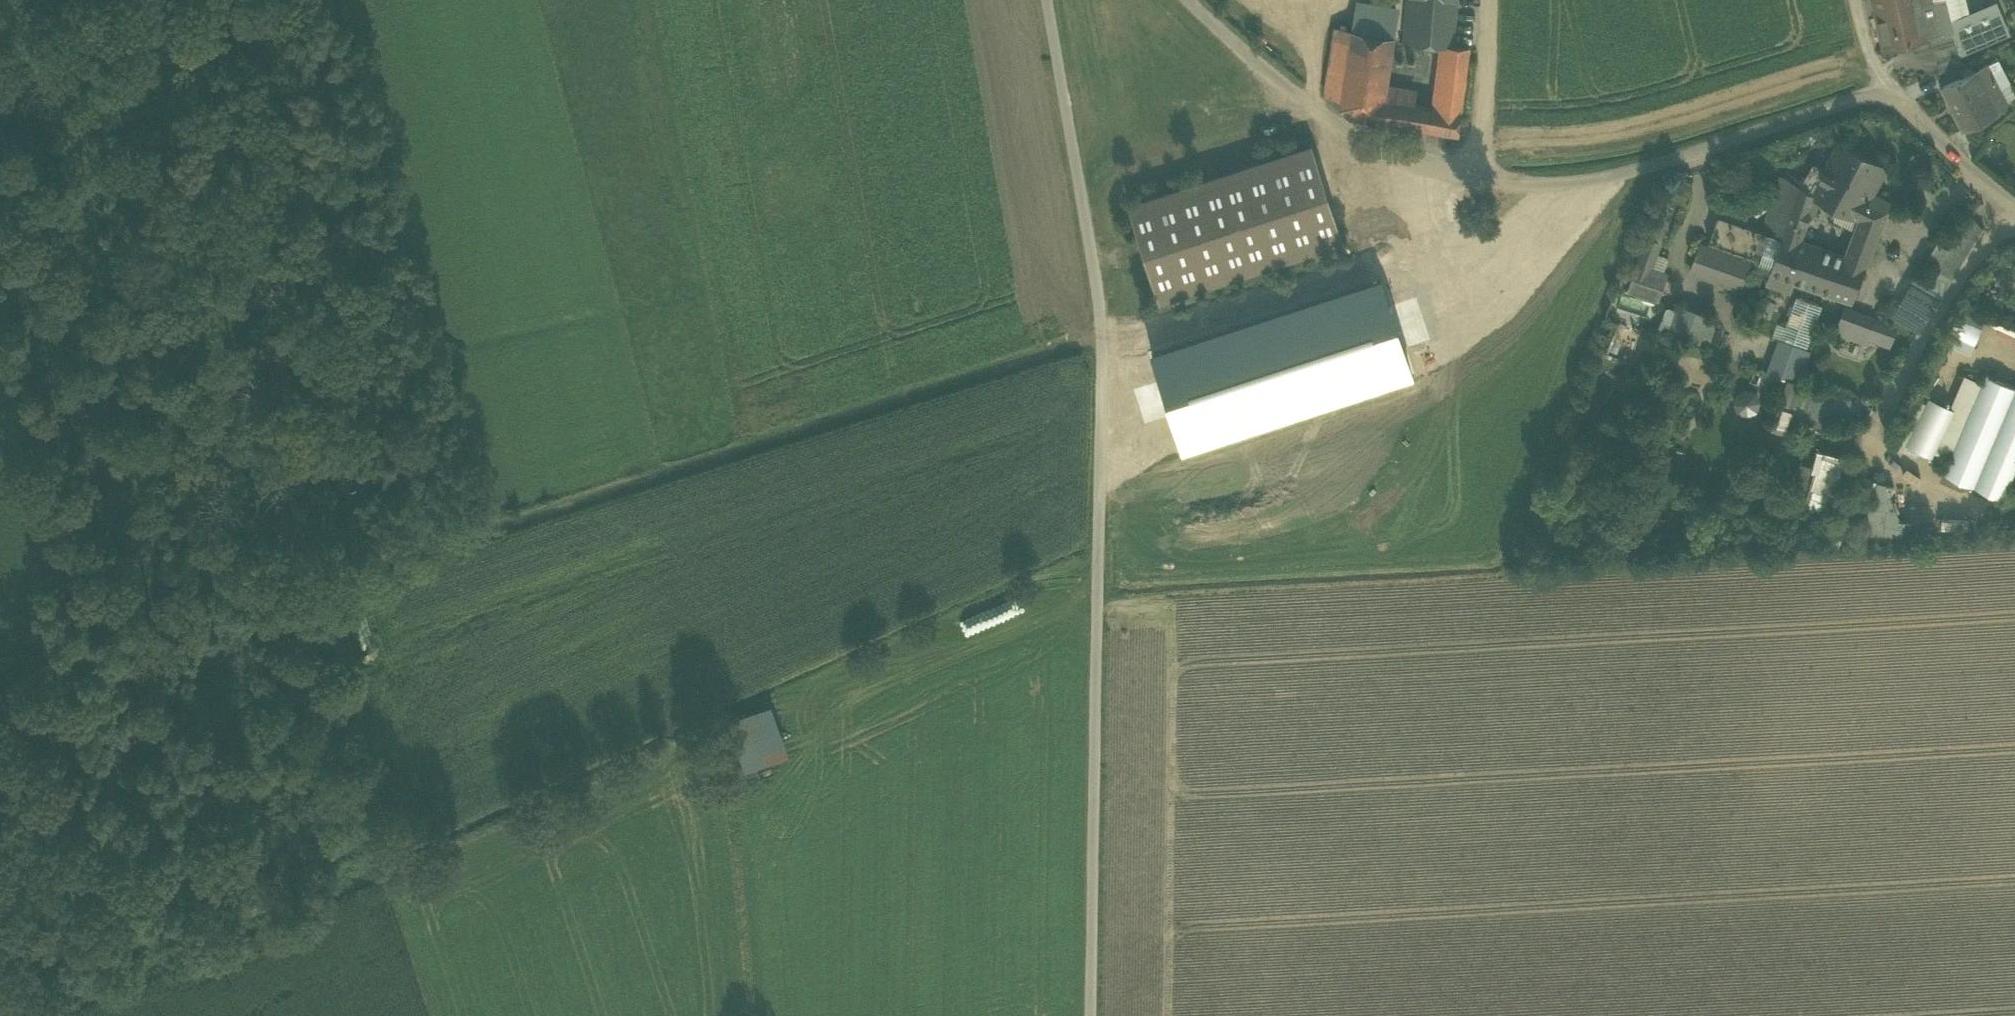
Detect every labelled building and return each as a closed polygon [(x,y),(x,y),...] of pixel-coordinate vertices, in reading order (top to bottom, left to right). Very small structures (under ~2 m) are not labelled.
[(1353,29),(1394,36),(1397,6),(1363,0),(1358,0),(1353,29)] [(1453,44),(1456,0),(1409,0),(1406,39),(1440,43),(1453,44)] [(1930,35),(1921,0),(1874,0),(1877,15),(1884,47),(1930,35)] [(1930,35),(1953,29),(1957,44),(1987,32),(2007,24),(1997,0),(1970,11),(1951,19),(1947,0),(1935,0),(1933,0),(1921,0),(1930,35)] [(1970,11),(1967,0),(1947,0),(1951,19),(1970,11)] [(1987,32),(1990,40),(2010,31),(2007,24),(1987,32)] [(1326,94),(1340,106),(1353,29),(1336,26),(1325,94),(1326,94)] [(1351,114),(1415,125),(1418,102),(1414,102),(1385,96),(1387,81),(1394,36),(1353,29),(1340,106),(1351,114)] [(1930,35),(1936,58),(1960,52),(1957,44),(1953,29),(1930,35)] [(1957,44),(1960,52),(1990,40),(1987,32),(1957,44)] [(1440,43),(1434,105),(1446,107),(1453,44),(1440,43)] [(1453,44),(1446,107),(1461,110),(1469,46),(1453,44)] [(1998,60),(1988,65),(2001,88),(2010,83),(1998,60)] [(2007,101),(2001,88),(1988,65),(1976,70),(1997,111),(2007,101)] [(1943,86),(1963,128),(1997,111),(1976,70),(1943,86)] [(1385,96),(1414,102),(1417,87),(1387,81),(1385,96)] [(2010,83),(2001,88),(2007,101),(2014,98),(2014,92),(2010,83)] [(1415,125),(1428,127),(1431,105),(1418,102),(1415,125)] [(1458,132),(1461,110),(1446,107),(1434,105),(1431,105),(1428,127),(1458,132)] [(1794,279),(1852,300),(1866,263),(1845,255),(1800,240),(1810,209),(1815,210),(1819,197),(1839,208),(1859,218),(1854,229),(1854,231),(1875,238),(1890,201),(1871,191),(1885,167),(1839,142),(1825,168),(1812,192),(1800,185),(1799,185),(1770,271),(1794,279)] [(1129,204),(1160,299),(1342,240),(1311,145),(1129,204)] [(1812,192),(1825,168),(1813,161),(1800,185),(1812,192)] [(1781,175),(1763,231),(1744,224),(1720,215),(1718,214),(1708,241),(1754,257),(1751,265),(1770,271),(1799,185),(1781,175)] [(1724,203),(1720,215),(1744,224),(1749,212),(1724,203)] [(1833,218),(1854,229),(1859,218),(1839,208),(1833,218)] [(1935,267),(1951,277),(1964,258),(1983,227),(1969,213),(1947,247),(1941,243),(1929,263),(1935,267)] [(1647,238),(1659,242),(1661,243),(1669,219),(1654,214),(1645,237),(1647,238)] [(1854,231),(1849,242),(1871,250),(1875,238),(1854,231)] [(1641,257),(1652,261),(1659,242),(1647,238),(1641,257)] [(1866,263),(1871,250),(1849,242),(1849,244),(1845,255),(1866,263)] [(1690,269),(1740,286),(1749,262),(1699,244),(1690,269)] [(1629,290),(1657,299),(1666,274),(1649,269),(1652,261),(1641,257),(1629,290)] [(1941,293),(1951,277),(1935,267),(1924,283),(1941,293)] [(1794,279),(1770,271),(1767,282),(1790,290),(1794,279)] [(1381,277),(1152,352),(1183,448),(1412,373),(1381,277)] [(1918,331),(1941,293),(1924,283),(1913,277),(1890,314),(1918,331)] [(1775,352),(1801,361),(1806,347),(1822,303),(1796,294),(1785,324),(1781,337),(1780,338),(1775,352)] [(1709,314),(1684,305),(1675,331),(1700,340),(1709,314)] [(1957,314),(1982,326),(1986,318),(1961,306),(1957,314)] [(1835,331),(1864,342),(1866,336),(1873,318),(1844,307),(1835,331)] [(1982,326),(1957,314),(1950,331),(1974,342),(1982,326)] [(1879,342),(1888,345),(1895,327),(1873,318),(1866,336),(1879,342)] [(1772,334),(1781,337),(1785,324),(1777,321),(1772,334)] [(1969,353),(1974,342),(1950,331),(1945,341),(1969,353)] [(1811,349),(1806,347),(1801,361),(1775,352),(1780,338),(1778,337),(1761,384),(1783,391),(1787,378),(1800,382),(1811,349)] [(2004,496),(2014,471),(2014,385),(1987,373),(1982,383),(1952,453),(1944,470),(2004,496)] [(1952,453),(1982,383),(1965,375),(1952,407),(1935,446),(1952,453)] [(1773,424),(1790,429),(1805,383),(1800,382),(1787,378),(1783,391),(1773,424)] [(1864,418),(1872,406),(1811,384),(1799,417),(1800,421),(1829,431),(1833,421),(1864,418)] [(1755,390),(1746,387),(1736,392),(1734,404),(1738,411),(1748,415),(1755,412),(1761,401),(1755,390)] [(1935,446),(1952,407),(1928,396),(1925,401),(1928,403),(1907,444),(1931,457),(1935,446)] [(1925,401),(1916,397),(1892,443),(1904,449),(1907,444),(1928,403),(1925,401)] [(1805,503),(1830,510),(1846,456),(1820,449),(1815,467),(1809,486),(1805,503)] [(1809,486),(1815,467),(1800,462),(1794,481),(1809,486)] [(1892,484),(1878,481),(1864,519),(1863,536),(1909,538),(1910,520),(1899,520),(1881,519),(1884,509),(1889,492),(1892,484)] [(725,736),(743,789),(764,782),(746,729),(725,736)]
